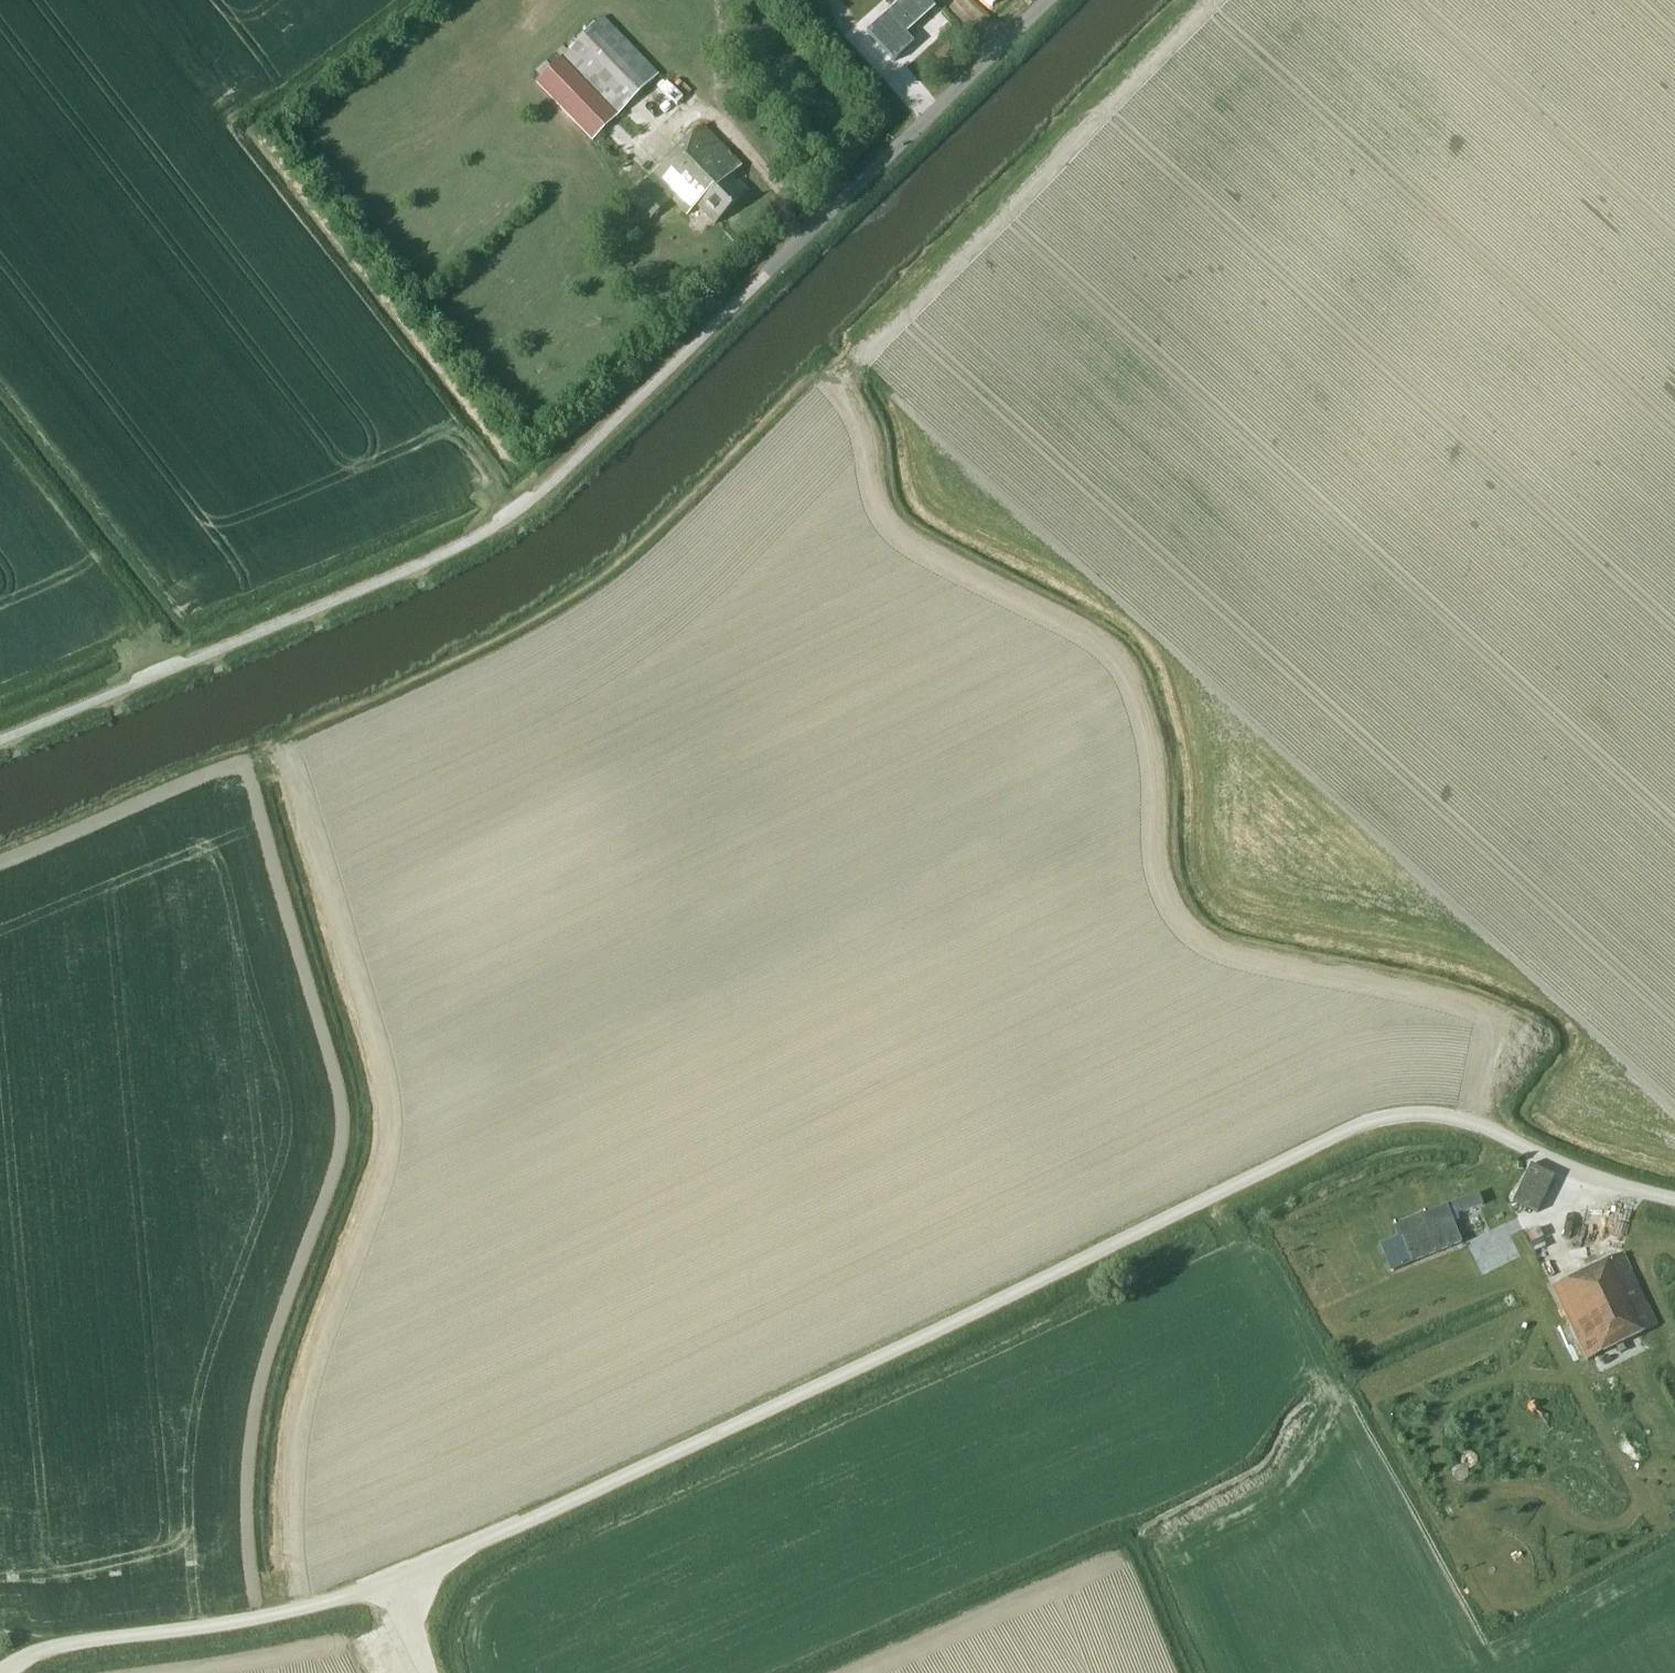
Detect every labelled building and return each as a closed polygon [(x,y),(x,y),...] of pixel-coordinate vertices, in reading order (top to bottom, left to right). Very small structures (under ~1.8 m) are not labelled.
[(946,10),(937,0),(918,0),(879,35),(906,64),(926,47),(917,37),(946,10)] [(558,61),(534,83),(616,167),(686,103),(686,102),(672,88),(601,17),(582,36),(558,61)] [(743,167),(706,125),(626,194),(647,218),(670,197),(687,216),(697,208),(712,225),(747,195),(731,177),(743,167)] [(1461,1243),(1447,1206),(1396,1226),(1411,1263),(1461,1243)] [(1603,1406),(1650,1383),(1600,1280),(1490,1334),(1541,1438),(1548,1454),(1553,1464),(1547,1466),(1555,1484),(1561,1481),(1571,1501),(1603,1486),(1580,1439),(1563,1447),(1558,1437),(1606,1413),(1603,1406)]
